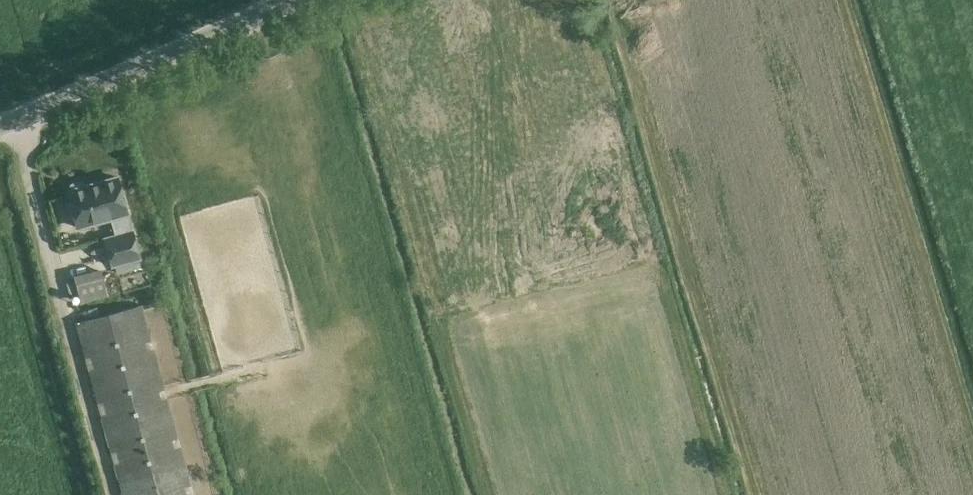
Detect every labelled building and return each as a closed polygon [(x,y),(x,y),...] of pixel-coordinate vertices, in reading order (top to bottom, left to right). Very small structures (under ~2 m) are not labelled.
[(70,190),(67,191),(70,202),(65,203),(69,218),(74,217),(77,227),(124,214),(129,231),(105,238),(112,265),(139,258),(132,231),(131,231),(126,214),(127,213),(116,177),(85,186),(84,183),(80,181),(71,184),(69,188),(70,190)] [(72,274),(76,301),(103,296),(99,270),(72,274)] [(142,304),(75,323),(122,494),(195,494),(142,304)]
